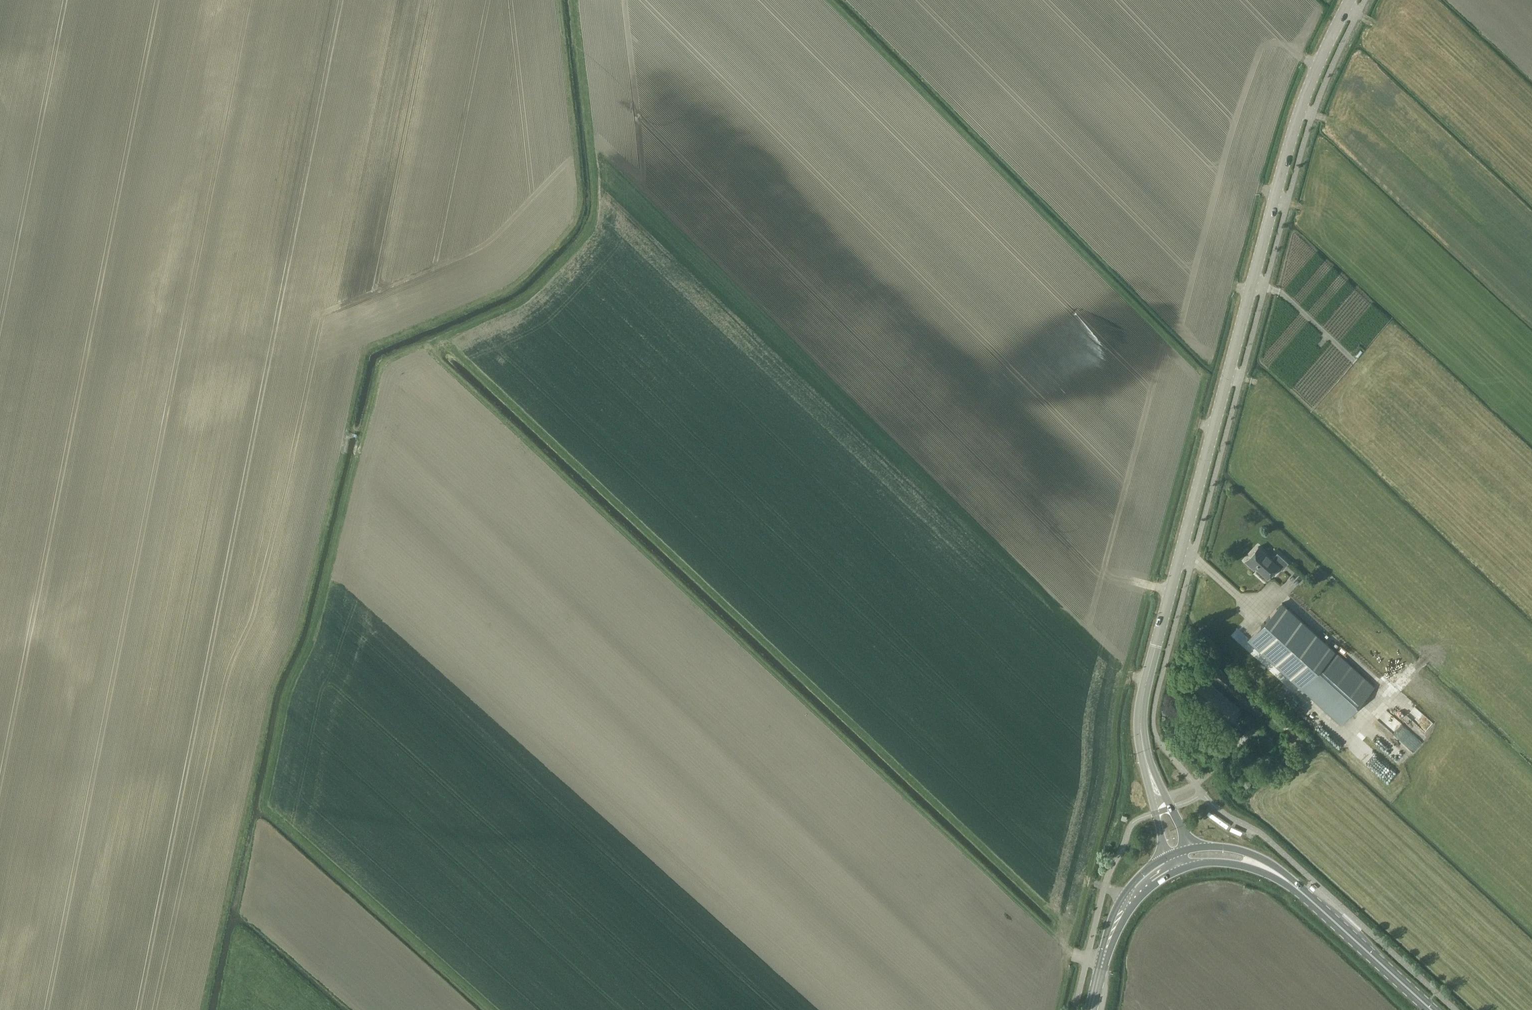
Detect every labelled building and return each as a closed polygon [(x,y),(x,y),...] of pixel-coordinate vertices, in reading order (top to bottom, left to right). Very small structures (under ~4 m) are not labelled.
[(1271,559),(1259,547),(1246,560),(1255,569),(1256,567),(1267,578),(1278,566),(1283,569),(1289,563),(1278,552),(1271,559)] [(1335,650),(1282,603),(1249,639),(1301,688),(1341,724),(1375,687),(1335,650)] [(1247,788),(1252,783),(1248,779),(1242,784),(1247,788)] [(1229,826),(1209,812),(1207,816),(1226,830),(1229,826)] [(1254,838),(1232,827),(1230,832),(1252,842),(1254,838)]
